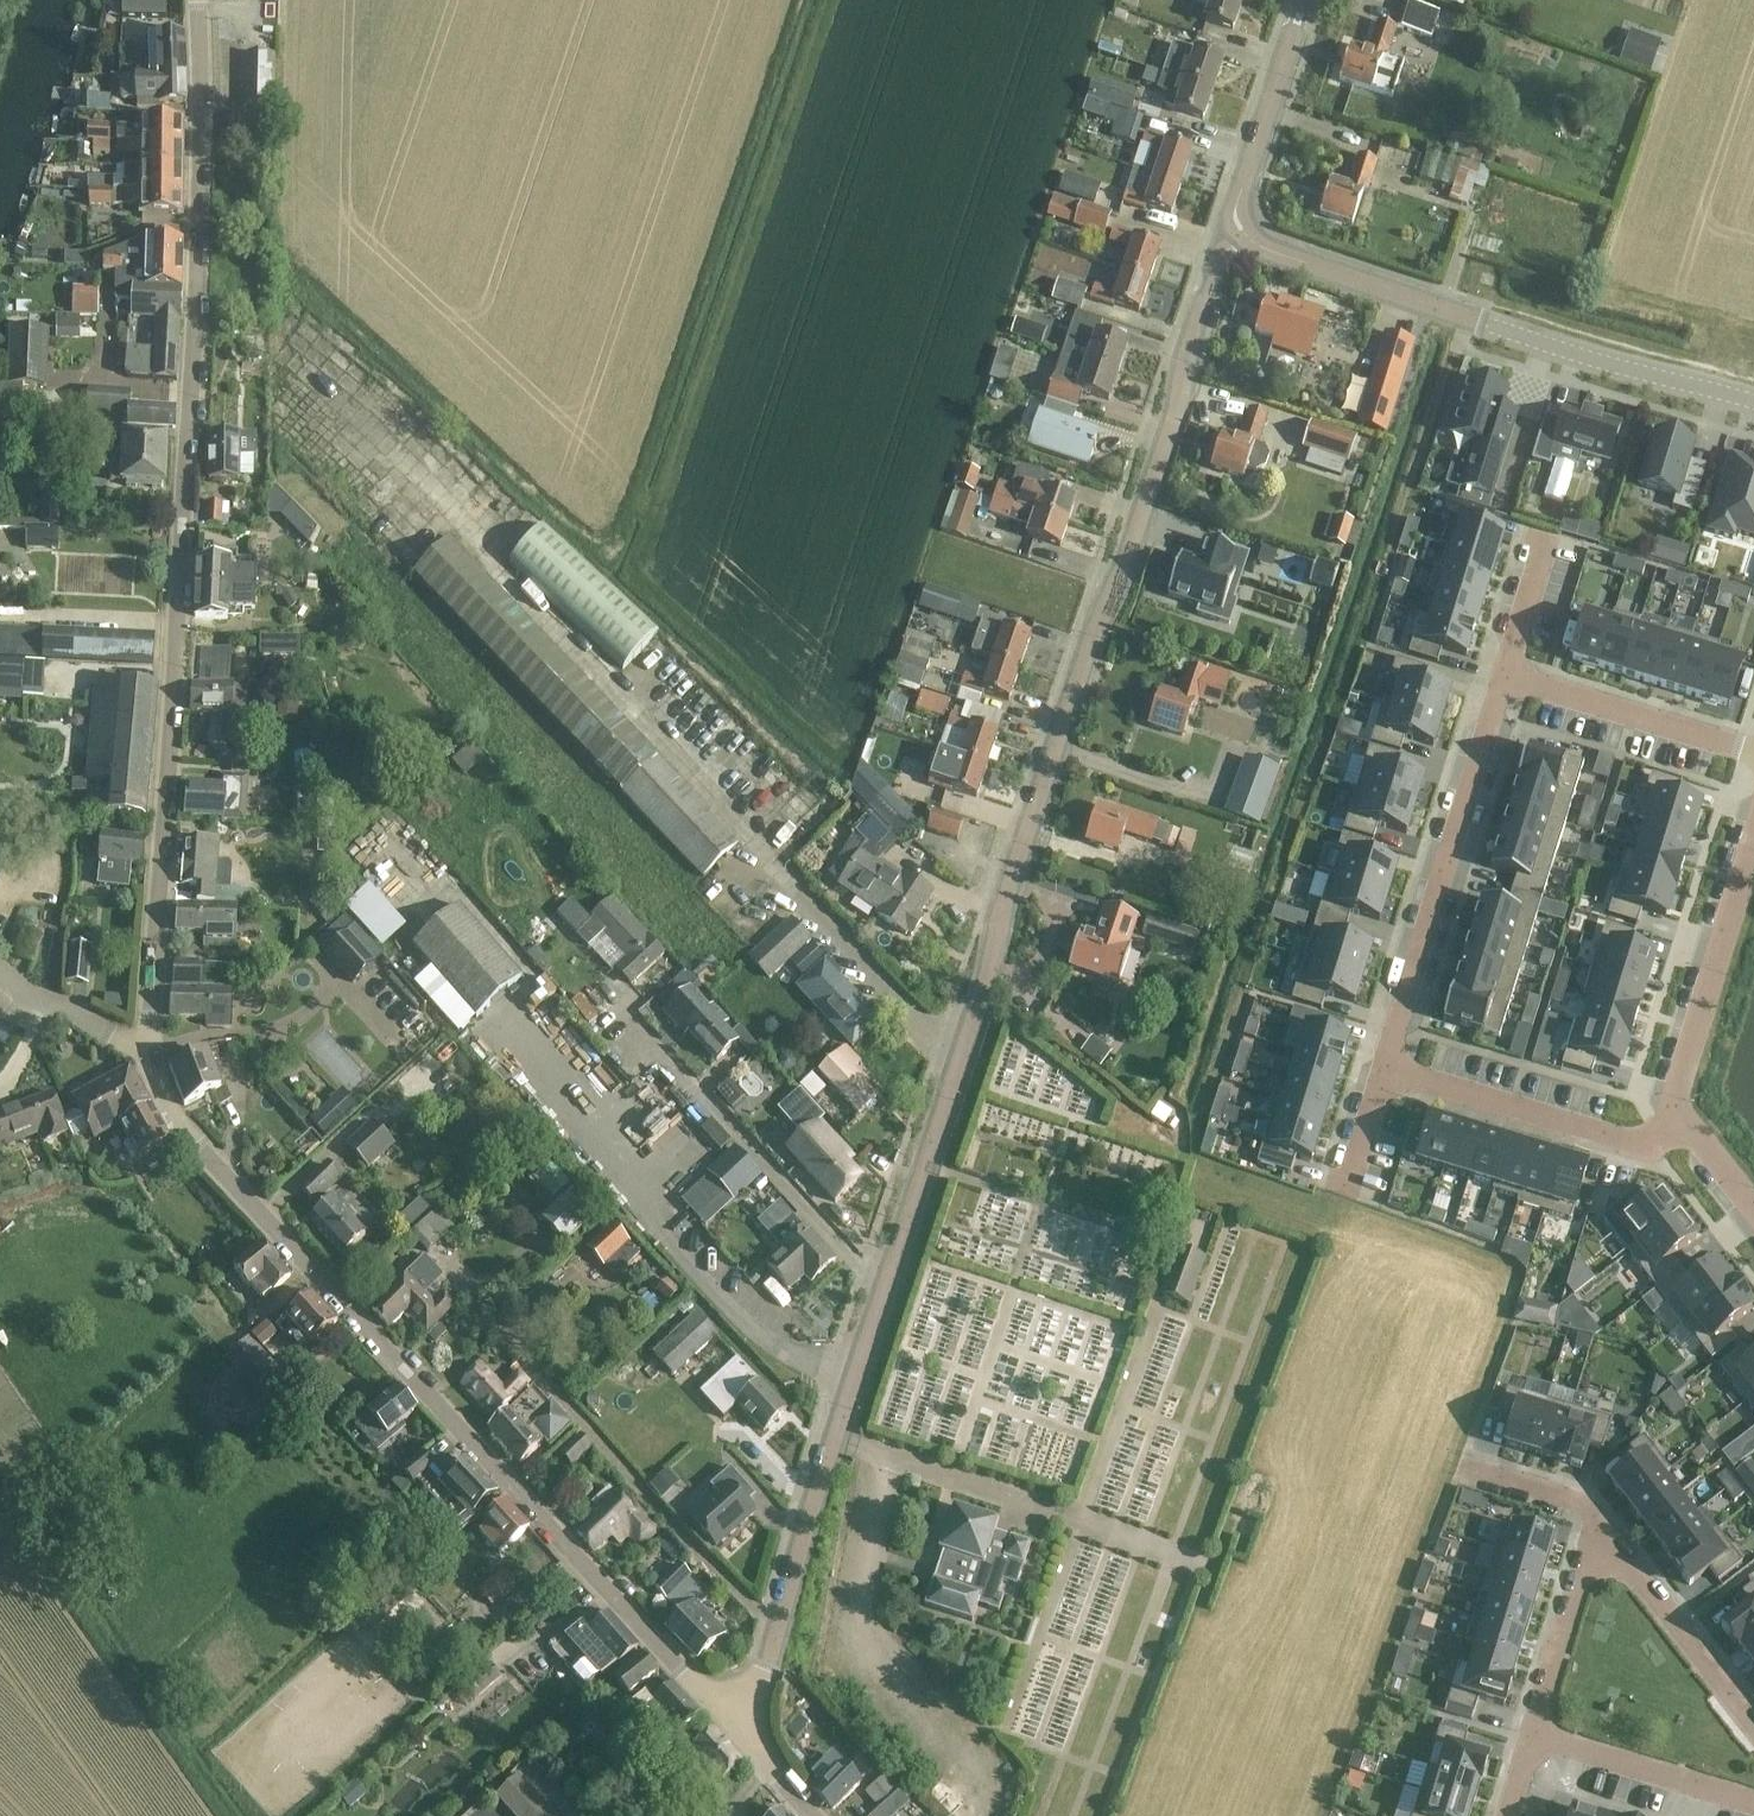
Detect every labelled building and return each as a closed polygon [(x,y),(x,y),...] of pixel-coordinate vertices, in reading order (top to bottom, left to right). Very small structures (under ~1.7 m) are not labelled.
[(166,0),(123,1),(123,18),(166,18),(166,0)] [(1210,22),(1233,29),(1242,0),(1201,0),(1207,2),(1207,3),(1212,4),(1207,21),(1210,22)] [(1405,1),(1402,9),(1397,26),(1433,38),(1441,13),(1405,1)] [(1339,80),(1372,91),(1393,98),(1404,65),(1387,59),(1398,27),(1379,21),(1369,51),(1351,45),(1339,80)] [(1631,30),(1620,60),(1651,71),(1662,41),(1631,30)] [(149,34),(151,75),(186,74),(185,33),(149,34)] [(1173,44),(1163,74),(1182,81),(1182,79),(1213,89),(1223,60),(1200,53),(1196,51),(1173,44)] [(241,55),(241,106),(275,106),(276,55),(241,55)] [(1146,69),(1142,82),(1158,87),(1158,90),(1168,93),(1164,106),(1177,111),(1180,112),(1203,119),(1213,89),(1182,79),(1182,81),(1163,74),(1146,69)] [(162,102),(164,102),(187,102),(186,74),(151,75),(151,78),(137,78),(138,108),(162,107),(162,102)] [(1093,80),(1088,97),(1131,111),(1137,94),(1093,80)] [(1108,106),(1100,134),(1135,144),(1144,118),(1108,106)] [(269,109),(252,113),(255,125),(272,120),(269,109)] [(183,120),(159,119),(143,119),(143,136),(135,136),(135,128),(117,128),(117,144),(119,144),(182,145),(183,120)] [(92,143),(95,143),(109,143),(112,143),(112,126),(92,125),(92,143)] [(1142,143),(1141,146),(1152,150),(1145,170),(1155,174),(1182,182),(1193,150),(1168,142),(1169,140),(1158,136),(1146,132),(1145,132),(1142,143)] [(1449,134),(1445,151),(1457,154),(1461,137),(1449,134)] [(109,154),(109,143),(95,143),(95,154),(109,154)] [(182,168),(182,145),(119,144),(119,155),(142,155),(142,167),(182,168)] [(1488,150),(1483,163),(1493,166),(1497,153),(1488,150)] [(1419,178),(1449,187),(1454,189),(1450,201),(1468,206),(1474,187),(1485,191),(1491,171),(1427,151),(1419,178)] [(1377,160),(1359,154),(1349,184),(1332,178),(1320,213),(1352,224),(1364,191),(1366,192),(1377,160)] [(92,180),(92,191),(181,191),(182,168),(142,167),(123,167),(123,180),(92,180)] [(1101,186),(1065,173),(1058,191),(1094,204),(1101,186)] [(1127,189),(1122,202),(1123,202),(1145,210),(1146,207),(1171,215),(1182,182),(1155,174),(1148,196),(1127,189)] [(181,191),(92,191),(89,191),(89,206),(131,207),(131,201),(142,201),(141,215),(181,215),(181,191)] [(1070,200),(1062,222),(1104,237),(1112,215),(1070,200)] [(26,226),(21,239),(25,241),(30,228),(26,226)] [(1130,248),(1123,271),(1150,279),(1160,247),(1136,239),(1137,236),(1113,228),(1109,241),(1130,248)] [(138,244),(105,257),(104,273),(119,273),(123,273),(123,262),(183,263),(183,240),(179,240),(179,235),(175,231),(156,230),(156,240),(139,240),(138,244)] [(20,243),(15,253),(19,256),(19,257),(22,258),(28,246),(20,243)] [(32,248),(32,258),(47,259),(47,249),(32,248)] [(132,287),(133,287),(182,288),(183,263),(123,262),(123,273),(119,273),(118,300),(131,301),(132,287)] [(1150,279),(1123,271),(1116,292),(1095,285),(1090,299),(1113,307),(1114,304),(1139,312),(1150,279)] [(1082,308),(1088,290),(1059,281),(1053,299),(1082,308)] [(132,377),(177,380),(179,347),(175,347),(175,336),(180,336),(182,289),(182,288),(144,287),(133,287),(132,314),(158,315),(156,349),(127,348),(128,329),(122,329),(118,365),(126,366),(125,372),(126,373),(127,375),(132,377)] [(75,315),(99,314),(98,289),(74,290),(75,315)] [(1267,297),(1255,332),(1278,340),(1286,342),(1287,343),(1294,324),(1321,333),(1328,313),(1287,299),(1285,303),(1267,297)] [(1103,321),(1080,314),(1076,312),(1066,342),(1090,350),(1087,361),(1119,372),(1128,344),(1098,335),(1103,321)] [(263,314),(244,314),(244,324),(263,324),(263,314)] [(80,315),(57,316),(57,340),(80,340),(80,315)] [(1007,331),(1012,332),(1011,334),(1042,345),(1047,328),(1016,318),(1016,320),(1011,318),(1007,331)] [(23,422),(24,412),(24,386),(47,387),(48,358),(49,330),(26,329),(11,328),(9,385),(0,385),(0,421),(23,422)] [(1384,331),(1355,426),(1387,435),(1416,341),(1384,331)] [(1056,376),(1049,397),(1078,407),(1083,391),(1109,400),(1119,372),(1087,361),(1086,362),(1063,354),(1056,376)] [(1276,364),(1275,371),(1279,377),(1286,379),(1292,375),(1294,368),(1290,361),(1283,360),(1276,364)] [(992,379),(994,380),(1006,385),(1013,366),(998,361),(992,379)] [(1468,377),(1451,434),(1476,441),(1461,488),(1492,497),(1518,413),(1502,409),(1508,389),(1468,377)] [(992,380),(987,394),(989,395),(991,399),(996,401),(1001,399),(1004,394),(1001,389),(996,387),(992,388),(995,381),(992,380)] [(129,426),(175,428),(176,406),(129,404),(129,391),(90,389),(89,410),(107,411),(107,414),(129,414),(129,426)] [(1049,397),(1049,399),(1044,413),(1041,412),(1030,445),(1088,465),(1099,431),(1073,423),(1078,407),(1049,397)] [(1211,467),(1233,475),(1243,478),(1246,469),(1257,472),(1267,468),(1270,457),(1266,449),(1257,446),(1268,414),(1250,408),(1240,438),(1222,432),(1211,467)] [(1610,461),(1620,424),(1602,419),(1603,417),(1584,412),(1584,413),(1566,408),(1561,421),(1546,417),(1533,459),(1550,464),(1556,444),(1610,461)] [(1312,421),(1302,448),(1349,464),(1358,437),(1312,421)] [(82,467),(106,470),(108,431),(84,429),(82,467)] [(1661,433),(1657,432),(1641,484),(1676,495),(1673,507),(1692,513),(1704,473),(1687,468),(1694,443),(1678,438),(1679,434),(1662,429),(1661,433)] [(210,434),(209,479),(238,479),(238,477),(238,457),(254,457),(256,458),(257,435),(239,435),(235,434),(210,434)] [(123,483),(142,483),(166,484),(168,437),(125,435),(124,452),(112,451),(111,480),(123,481),(123,483)] [(1711,533),(1732,539),(1734,533),(1753,539),(1753,461),(1752,462),(1753,462),(1751,468),(1732,463),(1711,533)] [(964,466),(958,486),(975,491),(981,471),(964,466)] [(269,480),(267,524),(275,524),(276,498),(285,506),(279,512),(294,527),(305,516),(269,480)] [(89,482),(89,495),(106,495),(106,483),(89,482)] [(995,499),(1068,523),(1076,501),(1023,483),(1020,491),(1000,484),(995,499)] [(951,520),(950,522),(969,529),(974,514),(979,499),(959,493),(959,494),(951,520)] [(41,522),(58,522),(58,498),(41,499),(41,522)] [(1028,536),(1038,539),(1060,547),(1068,523),(995,499),(991,513),(1010,520),(1011,517),(1032,524),(1028,536)] [(222,528),(224,505),(208,503),(206,526),(222,528)] [(1353,522),(1339,518),(1332,541),(1345,546),(1353,522)] [(1415,537),(1420,522),(1409,518),(1404,533),(1415,537)] [(1581,521),(1576,538),(1598,545),(1603,527),(1581,521)] [(1461,523),(1454,547),(1496,560),(1503,537),(1504,536),(1461,523)] [(659,631),(545,525),(509,563),(623,669),(659,631)] [(40,527),(25,527),(25,529),(25,550),(59,549),(59,527),(40,527)] [(1410,551),(1415,537),(1404,533),(1399,547),(1410,551)] [(449,540),(432,557),(414,574),(704,878),(739,845),(657,759),(657,757),(449,540)] [(1252,555),(1205,540),(1197,562),(1181,557),(1168,596),(1200,606),(1197,614),(1229,625),(1252,555)] [(1448,545),(1441,569),(1489,583),(1496,560),(1454,547),(1448,545)] [(197,559),(196,588),(257,591),(258,573),(251,573),(251,560),(237,560),(238,552),(227,551),(198,550),(198,554),(197,559)] [(321,569),(310,556),(305,591),(318,593),(321,569)] [(1627,572),(1631,561),(1616,557),(1613,568),(1627,572)] [(1642,577),(1646,565),(1631,561),(1627,572),(1642,577)] [(1316,562),(1312,574),(1310,583),(1332,590),(1339,570),(1316,562)] [(1407,584),(1411,570),(1400,566),(1395,582),(1407,584)] [(1436,567),(1428,592),(1439,596),(1481,608),(1489,583),(1441,569),(1436,567)] [(1679,588),(1683,577),(1668,572),(1665,584),(1679,588)] [(1694,593),(1697,581),(1683,577),(1679,588),(1694,593)] [(1402,599),(1407,584),(1395,582),(1391,596),(1402,599)] [(1733,598),(1736,587),(1722,582),(1718,594),(1733,598)] [(289,586),(279,592),(290,610),(300,604),(289,586)] [(927,586),(920,608),(956,619),(963,597),(927,586)] [(1748,603),(1751,591),(1736,587),(1733,598),(1748,603)] [(195,616),(223,617),(229,617),(229,610),(256,611),(257,591),(196,588),(195,616)] [(1439,596),(1432,619),(1474,631),(1481,608),(1439,596)] [(1612,624),(1599,667),(1625,675),(1638,632),(1639,632),(1642,621),(1641,621),(1615,613),(1614,613),(1610,623),(1612,624)] [(1585,615),(1571,659),(1573,660),(1573,659),(1583,663),(1582,665),(1596,670),(1597,667),(1599,667),(1612,624),(1610,623),(1585,615)] [(984,618),(980,630),(973,652),(994,660),(1020,669),(1031,636),(1006,628),(1007,625),(984,618)] [(1414,638),(1409,654),(1438,663),(1442,649),(1467,656),(1467,655),(1474,631),(1432,619),(1425,642),(1414,638)] [(154,664),(156,636),(0,629),(0,657),(154,665),(154,664)] [(1664,640),(1651,683),(1676,691),(1693,637),(1667,629),(1666,629),(1662,639),(1664,640)] [(1638,632),(1625,675),(1651,683),(1664,640),(1662,639),(1639,632),(1638,632)] [(1693,637),(1676,691),(1702,699),(1715,656),(1716,656),(1720,645),(1719,645),(1693,637)] [(929,665),(911,659),(902,656),(894,679),(921,688),(929,665)] [(1715,656),(1702,699),(1704,700),(1703,702),(1716,707),(1717,704),(1728,707),(1727,707),(1729,708),(1742,664),(1716,656),(1715,656)] [(1397,659),(1391,676),(1399,679),(1392,702),(1392,703),(1444,719),(1453,691),(1422,682),(1426,668),(1397,659)] [(1020,669),(994,660),(987,681),(966,674),(961,687),(984,695),(985,692),(1009,701),(1020,669)] [(0,662),(0,701),(23,703),(26,664),(0,662)] [(1150,725),(1172,732),(1182,736),(1193,703),(1196,704),(1207,672),(1189,666),(1179,696),(1161,690),(1150,725)] [(147,817),(158,687),(98,682),(89,781),(75,780),(74,790),(90,792),(90,782),(109,784),(106,814),(147,817)] [(221,740),(240,741),(244,688),(194,684),(192,709),(223,712),(221,740)] [(1277,685),(1275,693),(1284,696),(1286,688),(1277,685)] [(355,691),(350,696),(355,701),(360,697),(355,691)] [(916,711),(932,716),(945,719),(951,702),(922,693),(916,711)] [(1382,706),(1371,743),(1401,752),(1403,746),(1405,739),(1435,748),(1444,719),(1392,703),(1392,702),(1384,700),(1382,706)] [(1345,708),(1337,734),(1351,738),(1359,712),(1345,708)] [(948,726),(940,751),(962,758),(987,766),(998,732),(974,724),(975,722),(952,714),(948,726)] [(472,743),(451,761),(465,776),(485,757),(472,743)] [(249,748),(217,746),(216,761),(248,764),(249,748)] [(1528,746),(1519,777),(1574,794),(1583,763),(1528,746)] [(1365,761),(1357,788),(1416,807),(1426,778),(1396,769),(1400,756),(1370,747),(1365,761)] [(933,771),(929,785),(951,792),(952,789),(977,797),(987,766),(962,758),(940,751),(937,761),(933,771)] [(1226,816),(1262,828),(1280,773),(1245,760),(1226,816)] [(185,814),(209,816),(222,817),(222,820),(245,822),(249,775),(219,772),(218,787),(188,784),(185,814)] [(1651,793),(1643,819),(1694,834),(1703,805),(1677,797),(1681,784),(1651,775),(1646,791),(1651,793)] [(1519,777),(1510,807),(1565,824),(1574,794),(1519,777)] [(312,785),(295,784),(293,823),(310,824),(312,785)] [(1595,784),(1590,799),(1602,803),(1606,788),(1595,784)] [(888,788),(882,794),(868,808),(889,829),(903,815),(909,809),(888,788)] [(1357,788),(1344,830),(1374,840),(1378,827),(1407,836),(1416,807),(1357,788)] [(319,790),(317,829),(319,829),(318,853),(333,854),(335,790),(319,790)] [(1590,799),(1585,814),(1597,818),(1602,803),(1590,799)] [(877,842),(880,837),(882,835),(850,805),(837,818),(862,840),(864,836),(866,837),(858,849),(863,852),(840,885),(880,911),(877,915),(906,934),(908,932),(912,935),(922,919),(918,916),(933,894),(904,875),(902,877),(879,862),(888,849),(877,842)] [(1086,841),(1108,849),(1118,852),(1124,833),(1152,842),(1158,822),(1117,808),(1116,812),(1097,806),(1086,841)] [(1510,807),(1500,838),(1555,854),(1565,824),(1510,807)] [(1609,809),(1604,824),(1616,828),(1620,812),(1609,809)] [(928,830),(958,840),(964,822),(934,812),(928,830)] [(32,817),(21,830),(34,841),(45,828),(32,817)] [(1638,845),(1637,847),(1686,862),(1694,834),(1643,819),(1643,821),(1645,822),(1638,845)] [(1162,847),(1175,851),(1181,833),(1169,828),(1162,847)] [(131,862),(143,863),(146,838),(104,834),(100,859),(102,859),(99,884),(129,887),(131,862)] [(1331,876),(1330,877),(1387,894),(1395,868),(1396,869),(1396,867),(1368,858),(1372,844),(1343,835),(1338,851),(1343,853),(1336,877),(1331,876)] [(1500,838),(1491,868),(1517,876),(1512,891),(1541,900),(1555,854),(1500,838)] [(199,900),(215,902),(214,904),(250,907),(251,891),(230,890),(232,864),(228,859),(218,858),(219,842),(184,839),(181,884),(200,885),(199,900)] [(1581,845),(1576,860),(1584,862),(1588,864),(1593,849),(1588,848),(1581,845)] [(1593,849),(1588,862),(1599,866),(1604,851),(1593,847),(1593,849)] [(1621,871),(1621,873),(1629,875),(1677,890),(1686,862),(1637,847),(1629,873),(1621,871)] [(1224,896),(1217,917),(1236,923),(1243,902),(1241,901),(1244,892),(1247,893),(1252,878),(1249,877),(1255,858),(1233,850),(1219,894),(1224,896)] [(1621,873),(1608,916),(1638,925),(1642,912),(1668,920),(1677,890),(1629,875),(1621,873)] [(1330,877),(1318,918),(1347,926),(1351,912),(1380,921),(1380,920),(1380,919),(1387,894),(1330,877)] [(350,893),(357,902),(351,908),(384,943),(404,926),(369,890),(367,892),(360,884),(350,893)] [(324,891),(310,902),(329,924),(342,913),(324,891)] [(1508,905),(1482,896),(1472,927),(1528,945),(1541,900),(1512,891),(1508,905)] [(565,907),(558,914),(577,934),(589,947),(603,934),(622,954),(625,952),(630,957),(618,968),(632,983),(649,967),(663,953),(613,900),(608,905),(592,920),(573,899),(565,907)] [(206,941),(214,942),(235,943),(238,911),(179,906),(177,931),(207,933),(206,941)] [(416,988),(457,1034),(522,978),(458,906),(413,945),(436,970),(416,988)] [(1069,966),(1102,977),(1119,983),(1131,947),(1129,946),(1139,918),(1109,908),(1099,937),(1081,931),(1069,966)] [(1318,918),(1305,959),(1362,976),(1370,950),(1371,951),(1371,949),(1342,941),(1347,926),(1318,918)] [(1150,919),(1144,936),(1194,953),(1199,936),(1150,919)] [(791,922),(750,960),(768,979),(809,942),(791,922)] [(1593,965),(1592,968),(1648,985),(1657,955),(1631,947),(1635,934),(1605,925),(1603,934),(1593,965)] [(13,950),(12,953),(20,956),(34,960),(43,933),(20,926),(13,950)] [(1473,929),(1464,959),(1518,976),(1528,945),(1473,929)] [(347,935),(327,954),(355,985),(376,968),(347,935)] [(812,943),(790,964),(804,979),(826,958),(812,943)] [(72,946),(69,981),(89,983),(92,948),(72,946)] [(1544,951),(1539,966),(1551,969),(1555,954),(1544,951)] [(1305,959),(1292,1000),(1321,1009),(1326,994),(1355,1003),(1355,1002),(1354,1002),(1362,976),(1305,959)] [(1453,988),(1453,989),(1509,1007),(1518,976),(1464,959),(1455,988),(1453,988)] [(799,987),(853,1045),(879,1021),(839,977),(841,975),(828,960),(799,987)] [(176,962),(174,984),(198,986),(203,986),(231,989),(233,967),(219,966),(205,965),(199,965),(176,962)] [(1592,968),(1584,995),(1639,1012),(1648,985),(1592,968)] [(1559,972),(1555,986),(1566,990),(1571,975),(1559,972)] [(1555,986),(1550,1001),(1562,1005),(1566,990),(1555,986)] [(665,1010),(663,1012),(683,1034),(688,1030),(717,1061),(734,1045),(738,1041),(725,1027),(730,1021),(722,1013),(715,1004),(709,1009),(704,1003),(695,993),(694,993),(693,992),(689,988),(665,1010)] [(172,1015),(208,1017),(208,1024),(232,1026),(234,994),(174,989),(172,1015)] [(1453,989),(1444,1020),(1500,1037),(1509,1007),(1453,989)] [(1576,1021),(1575,1023),(1631,1040),(1639,1013),(1639,1012),(1584,995),(1583,997),(1584,996),(1589,998),(1581,1023),(1576,1021)] [(1530,996),(1525,1011),(1537,1015),(1541,1000),(1530,996)] [(1525,1011),(1521,1026),(1532,1030),(1537,1015),(1525,1011)] [(1255,1039),(1260,1024),(1249,1021),(1244,1036),(1255,1039)] [(1575,1023),(1562,1066),(1592,1075),(1595,1062),(1622,1070),(1631,1040),(1575,1023)] [(1348,1042),(1349,1040),(1307,1027),(1299,1051),(1341,1064),(1348,1041),(1348,1042)] [(1093,1037),(1081,1053),(1100,1068),(1113,1052),(1093,1037)] [(263,1058),(254,1065),(259,1071),(264,1077),(292,1054),(281,1042),(264,1057),(263,1058)] [(1248,1062),(1252,1048),(1241,1044),(1236,1059),(1248,1062)] [(819,1071),(843,1097),(859,1114),(877,1097),(852,1070),(861,1062),(846,1046),(819,1071)] [(1537,1047),(1532,1061),(1546,1066),(1550,1051),(1537,1047)] [(1334,1088),(1341,1064),(1299,1051),(1292,1075),(1334,1088)] [(207,1053),(171,1067),(170,1068),(185,1106),(221,1089),(207,1053)] [(780,1058),(779,1065),(783,1071),(790,1072),(795,1068),(796,1061),(792,1055),(785,1054),(780,1058)] [(1243,1077),(1248,1062),(1236,1059),(1232,1074),(1243,1077)] [(81,1109),(64,1118),(73,1137),(91,1127),(96,1137),(121,1123),(150,1103),(131,1068),(130,1068),(102,1083),(75,1099),(81,1109)] [(812,1075),(800,1086),(815,1101),(828,1090),(812,1075)] [(1326,1112),(1334,1088),(1292,1075),(1285,1098),(1285,1100),(1326,1112)] [(730,1080),(717,1091),(731,1109),(745,1097),(730,1080)] [(1226,1107),(1231,1092),(1219,1088),(1215,1103),(1226,1107)] [(342,1089),(310,1119),(326,1137),(359,1106),(342,1089)] [(835,1203),(862,1178),(848,1163),(854,1159),(819,1121),(822,1118),(799,1092),(787,1102),(789,1105),(804,1135),(787,1150),(835,1203)] [(10,1136),(9,1134),(21,1129),(24,1135),(40,1128),(43,1137),(66,1127),(53,1093),(0,1114),(0,1141),(10,1136)] [(1319,1136),(1326,1112),(1285,1100),(1285,1098),(1274,1095),(1266,1120),(1270,1121),(1277,1123),(1277,1124),(1319,1136)] [(150,1103),(121,1123),(140,1156),(150,1150),(170,1139),(170,1138),(150,1103)] [(1222,1121),(1226,1107),(1215,1103),(1210,1118),(1222,1121)] [(1159,1105),(1152,1116),(1164,1123),(1171,1112),(1159,1105)] [(1172,1117),(1167,1125),(1174,1129),(1179,1122),(1172,1117)] [(1402,1157),(1443,1169),(1456,1126),(1455,1126),(1456,1123),(1442,1119),(1442,1122),(1430,1118),(1425,1132),(1411,1128),(1402,1157)] [(395,1145),(372,1120),(346,1145),(369,1170),(395,1145)] [(731,1141),(712,1120),(701,1130),(721,1151),(731,1141)] [(1270,1121),(1257,1164),(1291,1174),(1296,1156),(1312,1161),(1312,1159),(1319,1136),(1277,1124),(1277,1123),(1270,1121)] [(1456,1126),(1443,1169),(1469,1177),(1483,1134),(1456,1126)] [(1483,1134),(1469,1177),(1495,1185),(1493,1190),(1494,1191),(1509,1142),(1483,1134)] [(1519,1198),(1520,1199),(1535,1150),(1509,1142),(1494,1191),(1519,1198)] [(724,1161),(711,1173),(734,1197),(759,1174),(736,1150),(724,1161)] [(1519,1198),(1517,1204),(1545,1212),(1561,1158),(1535,1150),(1520,1199),(1519,1198)] [(1561,1158),(1545,1212),(1571,1220),(1588,1166),(1586,1165),(1586,1166),(1575,1163),(1576,1160),(1563,1156),(1563,1159),(1561,1158)] [(342,1180),(329,1166),(304,1190),(317,1204),(342,1180)] [(1621,1203),(1600,1219),(1628,1254),(1681,1213),(1661,1188),(1642,1203),(1635,1209),(1627,1198),(1621,1203)] [(597,1216),(573,1192),(544,1220),(566,1246),(597,1216)] [(343,1255),(360,1239),(365,1234),(334,1199),(329,1204),(311,1220),(343,1255)] [(1423,1210),(1414,1206),(1412,1212),(1421,1215),(1423,1210)] [(1432,1209),(1428,1220),(1443,1226),(1447,1214),(1432,1209)] [(1681,1213),(1628,1254),(1656,1290),(1681,1271),(1676,1264),(1673,1260),(1700,1238),(1681,1213)] [(783,1251),(768,1265),(789,1288),(805,1274),(812,1282),(835,1261),(804,1228),(792,1216),(770,1236),(783,1251)] [(1136,1238),(1158,1246),(1164,1230),(1142,1222),(1136,1238)] [(1468,1222),(1464,1233),(1479,1239),(1483,1228),(1468,1222)] [(642,1255),(613,1225),(589,1249),(617,1279),(642,1255)] [(1483,1228),(1479,1239),(1494,1244),(1498,1233),(1483,1228)] [(1517,1244),(1512,1258),(1515,1259),(1526,1271),(1533,1247),(1532,1247),(1531,1249),(1517,1244)] [(251,1288),(263,1300),(273,1291),(274,1291),(291,1275),(263,1245),(235,1270),(251,1288)] [(1206,1258),(1179,1249),(1163,1296),(1189,1307),(1206,1258)] [(217,1251),(205,1261),(216,1275),(229,1265),(217,1251)] [(1681,1271),(1656,1290),(1684,1325),(1736,1285),(1717,1260),(1689,1281),(1681,1271)] [(419,1265),(385,1296),(372,1309),(390,1327),(406,1311),(427,1333),(456,1306),(445,1294),(434,1304),(413,1280),(424,1271),(419,1265)] [(132,1282),(132,1285),(132,1287),(133,1288),(135,1290),(138,1291),(140,1291),(142,1290),(144,1288),(145,1287),(146,1285),(146,1282),(145,1280),(143,1278),(141,1277),(139,1277),(137,1277),(135,1278),(133,1280),(132,1282)] [(670,1283),(659,1292),(669,1304),(680,1295),(670,1283)] [(1684,1325),(1711,1361),(1736,1342),(1728,1331),(1753,1311),(1753,1307),(1736,1285),(1684,1325)] [(312,1293),(292,1311),(277,1324),(298,1346),(306,1339),(312,1345),(338,1321),(312,1293)] [(1539,1324),(1539,1326),(1553,1329),(1554,1327),(1556,1317),(1541,1314),(1539,1324)] [(697,1318),(655,1357),(675,1378),(717,1337),(697,1318)] [(68,1320),(62,1326),(68,1332),(74,1327),(68,1320)] [(277,1334),(268,1323),(253,1335),(263,1346),(277,1334)] [(439,1324),(427,1335),(436,1343),(447,1333),(439,1324)] [(1589,1350),(1593,1338),(1579,1334),(1575,1345),(1589,1350)] [(252,1336),(241,1345),(265,1372),(275,1363),(252,1336)] [(1718,1367),(1746,1402),(1753,1396),(1753,1357),(1752,1358),(1743,1348),(1718,1367)] [(738,1358),(700,1393),(724,1419),(739,1405),(748,1414),(764,1431),(786,1411),(770,1393),(741,1362),(738,1358)] [(481,1365),(478,1368),(461,1385),(495,1419),(531,1384),(520,1372),(504,1388),(481,1365)] [(1651,1377),(1645,1395),(1654,1398),(1660,1380),(1651,1377)] [(398,1387),(380,1403),(369,1413),(389,1434),(417,1408),(398,1387)] [(1531,1452),(1546,1400),(1508,1388),(1499,1417),(1513,1422),(1506,1444),(1531,1452)] [(550,1447),(568,1431),(573,1426),(551,1401),(547,1404),(534,1390),(490,1430),(520,1463),(545,1440),(550,1447)] [(1531,1452),(1555,1459),(1571,1408),(1548,1401),(1546,1400),(1531,1452)] [(1611,1420),(1571,1408),(1555,1459),(1555,1460),(1581,1468),(1588,1445),(1603,1449),(1611,1420)] [(1628,1417),(1624,1428),(1631,1431),(1639,1421),(1628,1417)] [(580,1436),(562,1453),(573,1465),(591,1448),(580,1436)] [(1611,1482),(1627,1502),(1670,1469),(1644,1437),(1620,1456),(1629,1467),(1611,1482)] [(1719,1450),(1710,1438),(1700,1446),(1709,1457),(1718,1450),(1719,1450)] [(424,1456),(404,1473),(398,1478),(409,1490),(434,1468),(424,1456)] [(434,1468),(445,1480),(450,1476),(457,1469),(446,1457),(434,1468)] [(463,1490),(456,1496),(441,1509),(461,1531),(478,1515),(474,1511),(496,1491),(467,1460),(450,1476),(463,1490)] [(1735,1476),(1742,1486),(1753,1477),(1753,1467),(1751,1464),(1735,1476)] [(1627,1502),(1643,1523),(1681,1493),(1666,1474),(1670,1470),(1670,1469),(1627,1502)] [(668,1470),(650,1486),(659,1495),(676,1480),(668,1470)] [(717,1493),(689,1518),(715,1547),(755,1511),(747,1503),(741,1497),(749,1489),(732,1470),(712,1488),(717,1493)] [(1726,1490),(1735,1483),(1726,1471),(1717,1478),(1726,1490)] [(1735,1483),(1726,1490),(1735,1501),(1744,1494),(1735,1483)] [(618,1492),(597,1509),(601,1514),(578,1533),(594,1552),(613,1535),(621,1545),(629,1537),(641,1551),(661,1534),(636,1503),(631,1507),(618,1492)] [(1659,1543),(1692,1517),(1677,1498),(1682,1494),(1681,1493),(1643,1523),(1659,1543)] [(530,1527),(505,1500),(485,1519),(490,1524),(482,1532),(501,1552),(509,1544),(510,1545),(530,1527)] [(925,1606),(947,1613),(972,1621),(977,1605),(998,1612),(1003,1597),(998,1596),(1009,1562),(1023,1567),(1031,1544),(994,1532),(998,1520),(954,1505),(939,1550),(948,1553),(939,1580),(934,1579),(925,1606)] [(1659,1543),(1674,1563),(1707,1536),(1692,1517),(1659,1543)] [(1503,1523),(1495,1548),(1547,1564),(1554,1539),(1503,1523)] [(68,1526),(61,1533),(68,1540),(75,1534),(68,1526)] [(1707,1536),(1674,1563),(1673,1563),(1690,1585),(1709,1570),(1718,1582),(1742,1563),(1716,1530),(1707,1536)] [(1445,1559),(1450,1545),(1439,1541),(1434,1555),(1445,1559)] [(1495,1548),(1488,1572),(1539,1587),(1547,1564),(1495,1548)] [(416,1556),(402,1570),(411,1579),(425,1565),(416,1556)] [(104,1557),(89,1565),(94,1574),(109,1566),(104,1557)] [(509,1563),(478,1591),(492,1606),(523,1579),(509,1563)] [(1430,1581),(1436,1567),(1424,1563),(1419,1577),(1430,1581)] [(684,1611),(678,1617),(668,1627),(698,1659),(712,1645),(721,1655),(732,1645),(697,1608),(707,1599),(687,1579),(689,1577),(678,1566),(655,1589),(666,1599),(669,1595),(684,1611)] [(1481,1594),(1481,1595),(1532,1611),(1539,1587),(1488,1572),(1499,1576),(1493,1597),(1481,1594)] [(1425,1595),(1430,1581),(1419,1577),(1414,1591),(1425,1595)] [(350,1618),(368,1637),(407,1601),(390,1581),(350,1618)] [(1740,1648),(1753,1637),(1753,1583),(1733,1600),(1742,1612),(1722,1627),(1739,1649),(1740,1648)] [(1481,1595),(1474,1618),(1525,1634),(1532,1611),(1481,1595)] [(1420,1628),(1425,1614),(1414,1610),(1409,1624),(1420,1628)] [(567,1639),(554,1650),(570,1669),(586,1688),(600,1676),(601,1677),(621,1660),(638,1645),(637,1645),(609,1613),(592,1628),(591,1629),(585,1622),(588,1619),(587,1618),(570,1632),(565,1637),(567,1638),(567,1639)] [(1474,1618),(1467,1641),(1518,1657),(1525,1634),(1474,1618)] [(1415,1642),(1420,1628),(1409,1624),(1404,1638),(1415,1642)] [(1740,1648),(1753,1665),(1753,1637),(1740,1648)] [(1467,1641),(1466,1642),(1478,1646),(1471,1668),(1511,1680),(1518,1657),(1467,1641)] [(645,1655),(618,1679),(632,1695),(659,1671),(645,1655)] [(475,1701),(494,1685),(503,1678),(491,1663),(487,1666),(482,1659),(457,1678),(475,1701)] [(1452,1689),(1447,1705),(1475,1713),(1479,1699),(1505,1707),(1513,1680),(1511,1680),(1471,1668),(1460,1664),(1452,1689)] [(630,1707),(624,1713),(635,1724),(646,1736),(647,1735),(662,1751),(671,1744),(672,1745),(685,1733),(681,1729),(700,1712),(699,1712),(673,1682),(654,1699),(647,1691),(634,1703),(630,1707)] [(1428,1766),(1428,1767),(1481,1784),(1489,1758),(1463,1750),(1468,1736),(1440,1728),(1435,1743),(1446,1747),(1439,1770),(1428,1766)] [(695,1772),(711,1791),(743,1762),(714,1729),(694,1747),(707,1762),(695,1772)] [(1360,1772),(1365,1758),(1354,1754),(1349,1768),(1360,1772)] [(825,1764),(813,1775),(822,1785),(815,1791),(832,1810),(847,1797),(860,1785),(852,1775),(843,1766),(834,1756),(825,1764)] [(1428,1767),(1421,1791),(1472,1807),(1479,1784),(1481,1785),(1481,1784),(1428,1767)] [(1350,1771),(1345,1787),(1360,1791),(1365,1776),(1350,1771)] [(889,1772),(887,1774),(865,1793),(879,1809),(899,1792),(903,1788),(889,1772)] [(516,1815),(555,1815),(551,1811),(520,1777),(499,1796),(516,1815)] [(642,1790),(617,1814),(620,1815),(667,1815),(642,1790)] [(1413,1815),(1470,1815),(1472,1807),(1421,1791),(1421,1792),(1414,1815),(1413,1815)] [(910,1804),(899,1792),(879,1809),(871,1815),(897,1815),(910,1804)]
